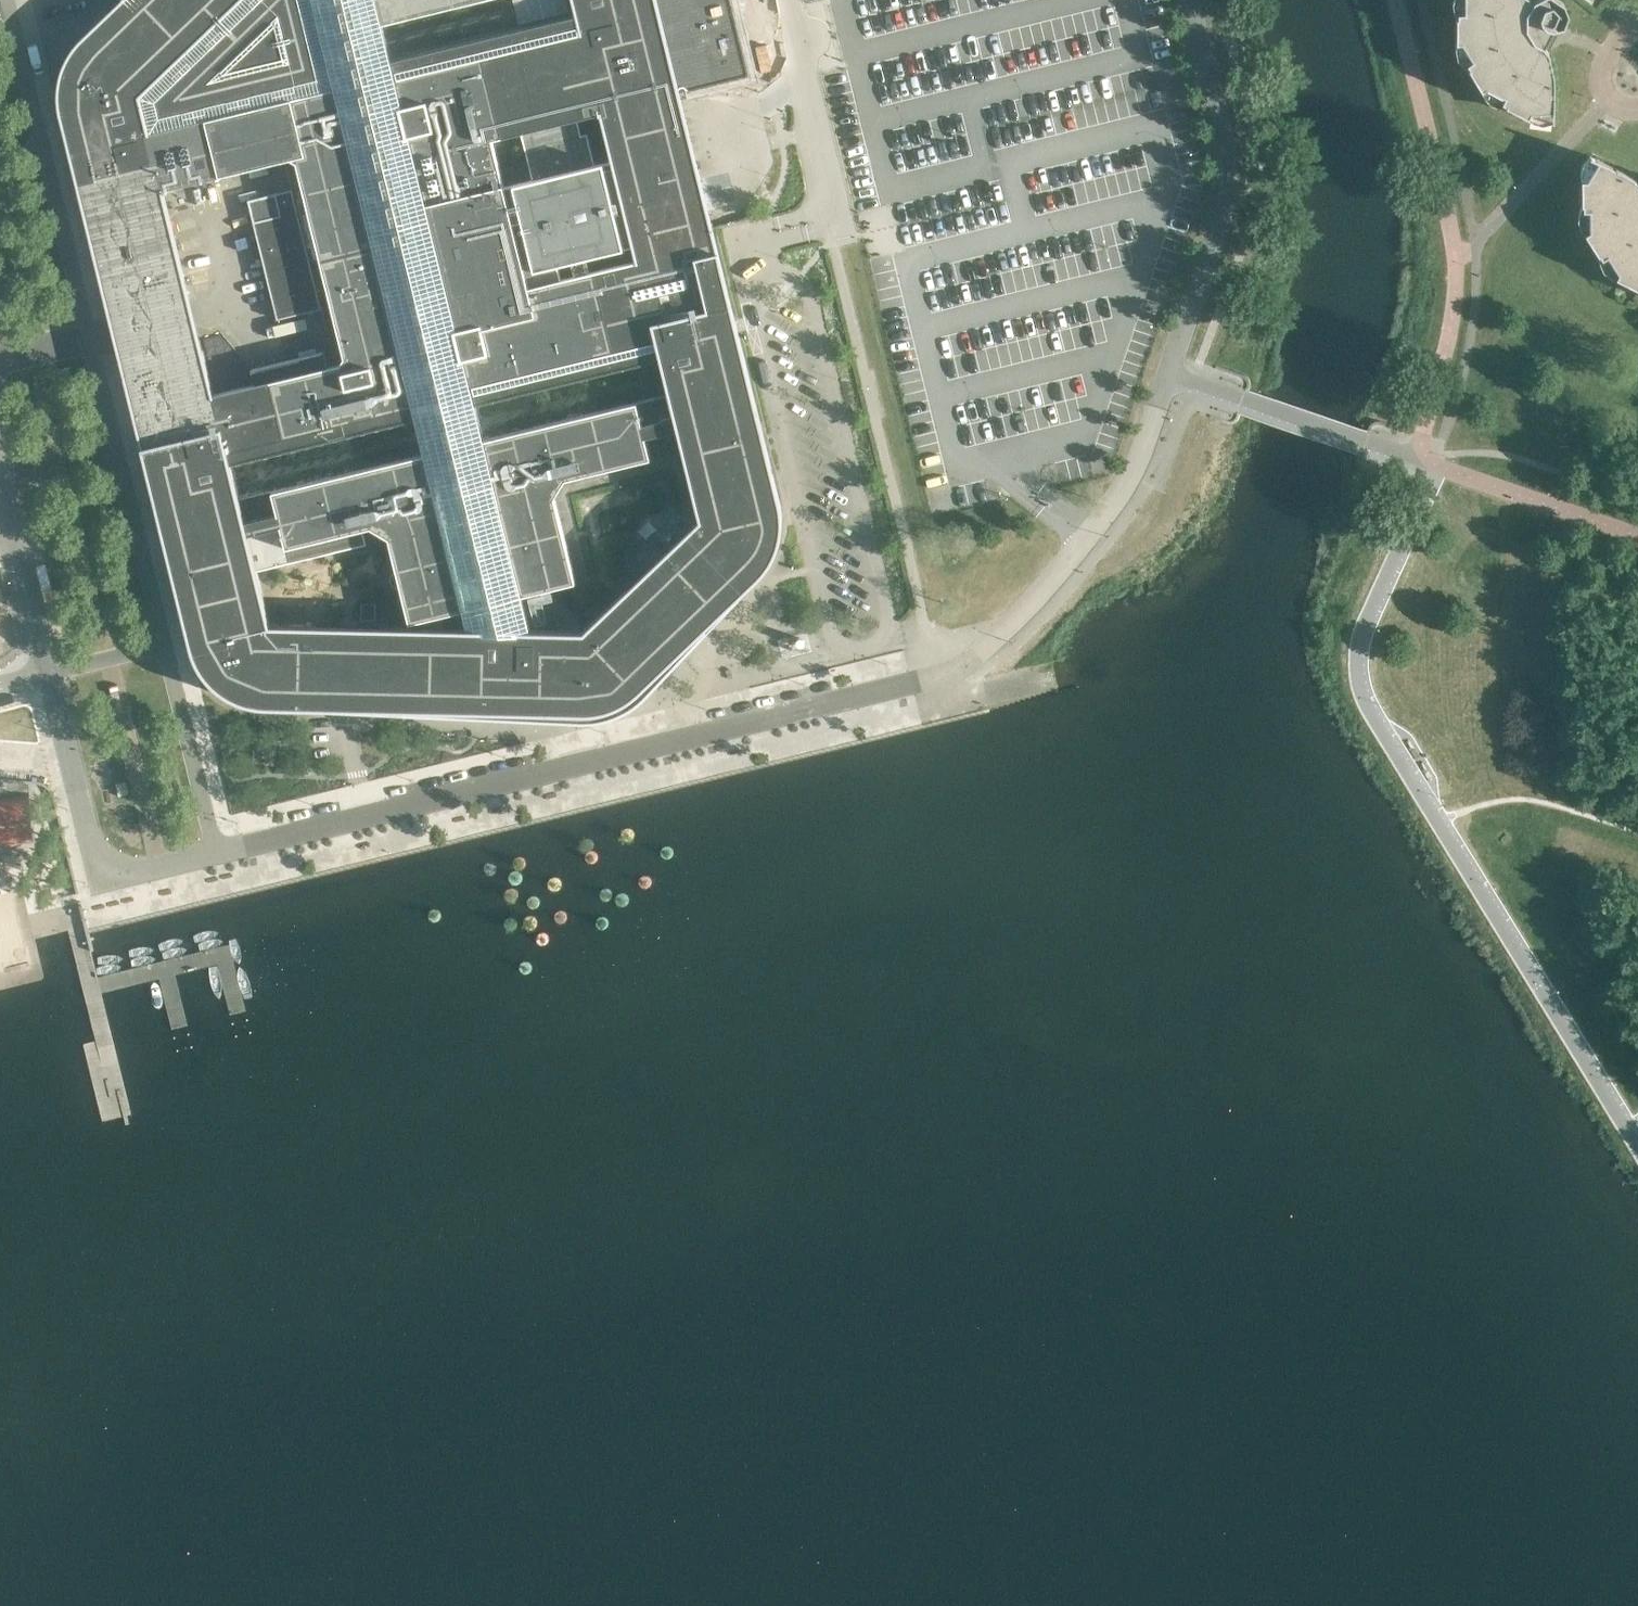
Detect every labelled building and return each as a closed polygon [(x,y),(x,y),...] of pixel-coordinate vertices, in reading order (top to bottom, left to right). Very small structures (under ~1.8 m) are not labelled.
[(730,334),(727,322),(735,320),(711,221),(703,186),(690,133),(683,103),(662,20),(657,0),(572,0),(576,17),(391,60),(382,25),(489,0),(118,0),(82,36),(78,40),(74,44),(73,46),(70,51),(67,55),(65,58),(63,63),(61,68),(60,72),(59,75),(58,79),(57,85),(57,91),(57,97),(57,100),(58,107),(58,110),(59,113),(60,117),(81,202),(82,202),(146,465),(153,464),(156,476),(150,478),(191,645),(192,649),(193,653),(194,657),(196,661),(198,664),(200,668),(203,672),(205,675),(208,679),(211,682),(214,685),(217,688),(221,691),(225,693),(228,696),(232,698),(236,699),(240,701),(244,703),(248,704),(252,705),(261,706),(499,717),(499,709),(515,710),(515,718),(583,721),(590,721),(596,720),(603,719),(606,718),(613,716),(619,713),(625,710),(628,709),(634,705),(640,701),(642,699),(647,694),(651,689),(756,579),(758,577),(761,574),(765,569),(767,566),(769,563),(771,560),(773,557),(775,553),(776,550),(777,547),(779,543),(780,540),(780,536),(781,532),(782,529),(782,525),(782,521),(782,518),(782,514),(782,511),(781,507),(781,504),(780,500),(742,345),(738,332),(730,334)] [(683,103),(756,86),(735,0),(657,0),(662,20),(683,103)] [(1464,11),(1457,11),(1457,15),(1456,15),(1456,44),(1458,44),(1458,42),(1462,42),(1472,59),(1466,63),(1468,66),(1467,66),(1482,91),(1484,90),(1483,89),(1486,86),(1504,96),(1501,101),(1504,103),(1504,104),(1529,118),(1530,116),(1529,115),(1531,111),(1552,110),(1551,115),(1553,115),(1554,85),(1553,73),(1548,52),(1543,45),(1552,29),(1563,25),(1568,13),(1563,2),(1560,0),(1533,0),(1533,1),(1532,0),(1464,0),(1464,11)] [(1594,157),(1593,159),(1598,161),(1587,179),(1583,179),(1583,177),(1581,178),(1581,207),(1583,207),(1583,210),(1589,210),(1590,230),(1586,232),(1585,230),(1583,232),(1599,256),(1600,255),(1602,258),(1608,255),(1618,272),(1616,276),(1615,275),(1614,276),(1637,288),(1637,182),(1631,176),(1622,170),(1594,157)] [(0,796),(0,846),(20,844),(32,842),(27,794),(0,796)]
